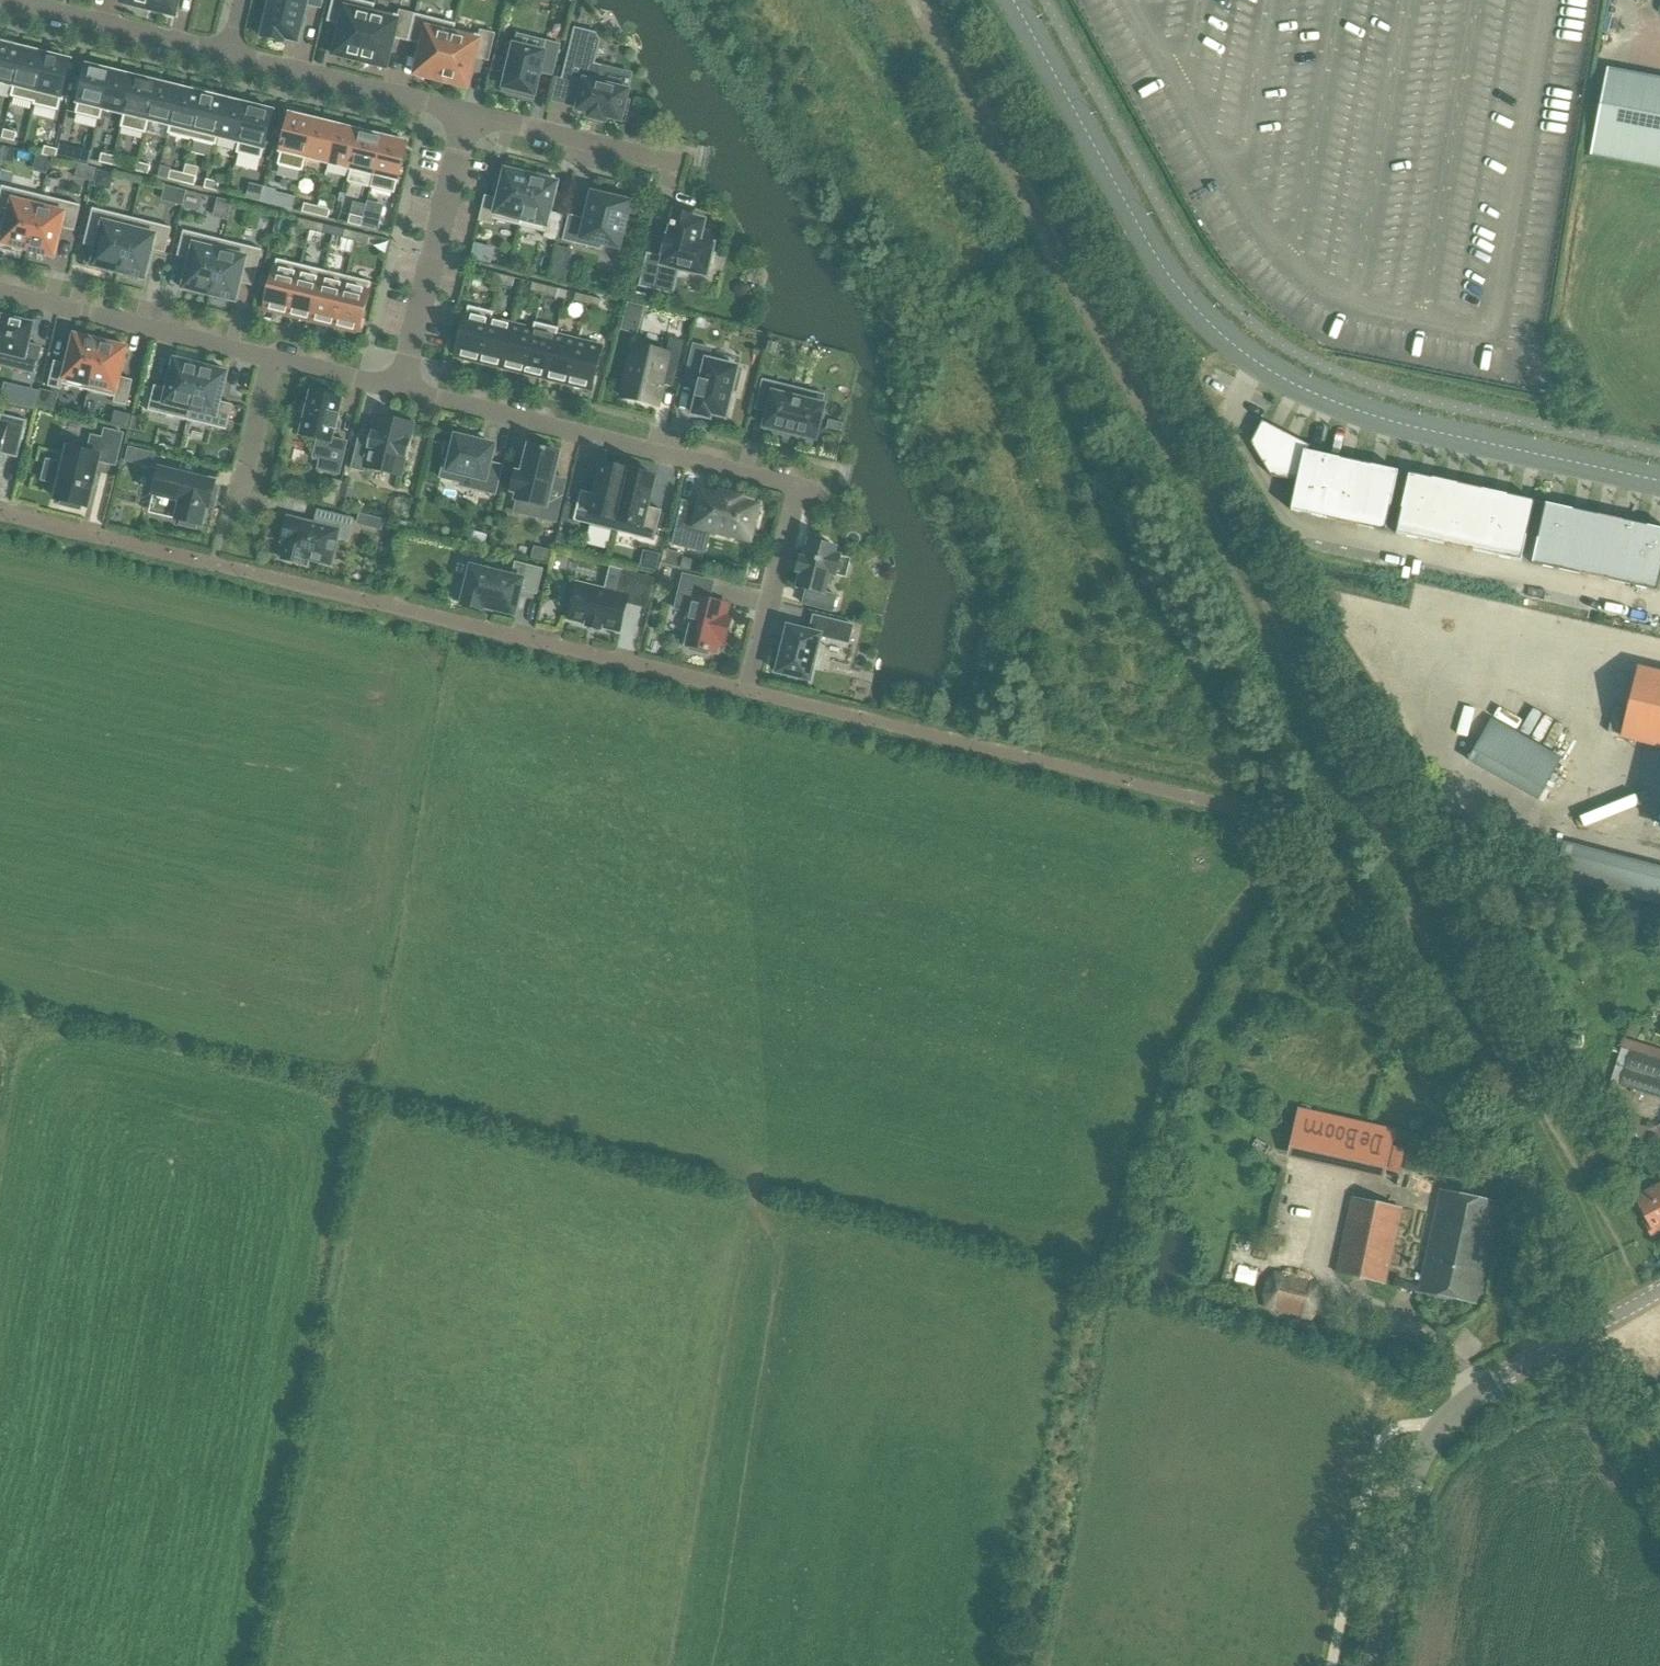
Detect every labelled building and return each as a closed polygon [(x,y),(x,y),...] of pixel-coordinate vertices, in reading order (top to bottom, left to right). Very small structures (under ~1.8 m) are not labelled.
[(122,3),(149,10),(151,0),(123,0),(122,3)] [(149,10),(175,16),(179,0),(151,0),(149,10)] [(267,37),(305,46),(317,0),(276,0),(267,37)] [(327,22),(341,25),(334,55),(360,62),(373,12),(348,6),(349,0),(333,0),(327,22)] [(398,18),(373,12),(360,62),(387,68),(394,38),(408,42),(415,11),(400,8),(398,18)] [(431,15),(415,11),(408,42),(422,45),(415,75),(441,82),(453,32),(428,25),(431,15)] [(496,31),(481,28),(478,38),(453,32),(441,82),(468,88),(475,58),(489,62),(496,31)] [(561,46),(519,36),(517,36),(514,46),(512,45),(500,92),(536,101),(543,75),(552,78),(561,46)] [(2,39),(0,46),(0,83),(14,87),(24,49),(13,46),(14,42),(2,39)] [(598,51),(571,45),(564,76),(584,81),(578,106),(590,109),(589,113),(606,118),(607,113),(626,118),(631,97),(627,96),(629,87),(599,80),(603,62),(596,60),(598,51)] [(47,55),(24,49),(14,87),(12,97),(35,103),(47,55)] [(71,61),(47,55),(35,103),(34,105),(58,111),(71,61)] [(503,73),(507,59),(494,56),(491,70),(503,73)] [(111,71),(88,66),(76,114),(99,119),(111,71)] [(1607,69),(1591,155),(1659,168),(1659,79),(1607,69)] [(125,115),(134,77),(111,71),(102,109),(125,115)] [(157,83),(134,77),(125,115),(122,128),(145,134),(148,121),(157,83)] [(157,83),(148,121),(171,126),(180,88),(157,83)] [(192,140),(204,90),(193,87),(192,91),(180,88),(171,126),(169,134),(192,140)] [(216,93),(204,90),(192,140),(215,145),(226,100),(215,97),(216,93)] [(249,105),(226,100),(215,145),(216,146),(218,138),(239,143),(237,153),(237,154),(240,143),(249,105)] [(273,111),(249,105),(240,143),(237,154),(261,160),(273,111)] [(314,120),(291,114),(278,166),(302,171),(314,120)] [(337,126),(314,120),(305,158),(328,164),(337,126)] [(351,169),(360,132),(337,126),(328,164),(351,169)] [(2,138),(14,141),(17,133),(4,130),(2,138)] [(383,137),(361,131),(351,169),(348,183),(371,188),(383,137)] [(383,137),(371,188),(395,194),(407,143),(383,137)] [(56,158),(58,150),(45,147),(43,155),(56,158)] [(58,150),(56,158),(68,161),(70,153),(58,150)] [(113,166),(115,157),(102,154),(100,162),(113,166)] [(115,157),(113,166),(125,169),(127,160),(115,157)] [(136,171),(148,174),(150,166),(138,163),(136,171)] [(505,169),(498,199),(485,196),(479,221),(492,225),(493,219),(520,226),(522,221),(521,221),(532,176),(505,169)] [(182,183),(184,174),(171,171),(169,179),(182,183)] [(184,174),(182,183),(194,186),(196,177),(184,174)] [(532,176),(521,221),(522,221),(546,227),(544,238),(557,241),(563,215),(551,212),(558,182),(532,176)] [(205,188),(217,191),(219,183),(207,180),(205,188)] [(247,199),(260,202),(262,193),(264,187),(249,184),(246,198),(247,199)] [(0,195),(0,213),(8,215),(1,244),(28,251),(41,196),(2,186),(0,195)] [(262,193),(260,202),(273,205),(275,196),(262,193)] [(614,196),(600,193),(599,198),(596,197),(594,208),(588,207),(582,233),(587,234),(585,245),(611,251),(611,250),(624,253),(631,225),(618,222),(622,204),(613,201),(614,196)] [(41,196),(28,251),(55,257),(62,228),(74,231),(81,205),(41,196)] [(315,215),(318,207),(305,204),(303,212),(315,215)] [(318,207),(315,215),(328,219),(330,210),(318,207)] [(93,208),(87,234),(99,237),(92,267),(119,273),(132,218),(93,208)] [(692,215),(675,211),(669,238),(666,237),(662,254),(665,255),(664,258),(647,254),(639,286),(656,291),(663,265),(706,276),(716,236),(702,232),(705,221),(692,218),(692,215)] [(361,227),(364,218),(351,215),(349,224),(361,227)] [(165,253),(172,228),(132,218),(119,273),(145,280),(153,250),(165,253)] [(364,218),(361,227),(374,230),(376,221),(364,218)] [(297,229),(309,231),(310,230),(311,223),(299,220),(297,229)] [(325,225),(312,222),(311,223),(310,230),(323,233),(325,225)] [(358,233),(345,229),(343,238),(356,241),(358,233)] [(184,231),(177,256),(190,260),(183,289),(209,296),(223,240),(184,231)] [(371,236),(358,233),(356,241),(368,245),(371,236)] [(223,240),(209,296),(236,302),(243,273),(256,276),(262,250),(223,240)] [(474,244),(470,259),(490,264),(493,249),(474,244)] [(301,266),(277,260),(265,309),(289,315),(301,266)] [(565,281),(568,267),(554,264),(551,278),(565,281)] [(324,271),(301,266),(289,315),(312,321),(324,271)] [(347,277),(324,271),(312,321),(335,326),(347,277)] [(502,275),(489,272),(487,280),(500,284),(500,283),(502,275)] [(515,278),(502,275),(500,283),(500,284),(512,287),(515,278)] [(371,283),(347,277),(335,326),(359,332),(371,283)] [(545,286),(532,282),(530,291),(543,294),(545,286)] [(558,289),(545,286),(543,294),(556,297),(558,289)] [(588,296),(576,293),(574,302),(586,305),(588,296)] [(601,299),(589,296),(587,305),(599,308),(601,299)] [(493,312),(469,307),(457,356),(480,362),(491,320),(493,312)] [(24,358),(21,370),(35,373),(41,348),(29,345),(34,325),(18,321),(18,320),(1,316),(1,317),(0,316),(0,353),(24,358)] [(502,368),(513,326),(491,320),(480,362),(502,368)] [(536,323),(534,331),(524,373),(545,378),(556,336),(558,329),(536,323)] [(534,331),(513,326),(502,368),(524,373),(534,331)] [(74,335),(67,364),(54,361),(50,380),(48,387),(54,388),(61,390),(62,385),(89,391),(101,341),(74,335)] [(567,383),(577,341),(556,336),(545,378),(567,383)] [(622,397),(657,406),(666,367),(677,370),(684,342),(670,339),(667,354),(634,346),(622,397)] [(101,341),(89,391),(115,398),(114,403),(122,405),(127,406),(128,400),(133,380),(120,377),(128,348),(101,341)] [(602,347),(577,342),(567,383),(591,390),(602,347)] [(736,392),(741,373),(737,372),(738,368),(708,360),(710,349),(694,345),(685,379),(699,383),(695,399),(697,399),(693,414),(710,418),(711,414),(725,418),(732,391),(736,392)] [(174,359),(167,389),(155,386),(148,411),(188,421),(201,366),(174,359)] [(201,366),(188,421),(227,431),(233,405),(221,402),(228,372),(201,366)] [(777,383),(763,380),(756,409),(768,412),(765,427),(816,439),(824,405),(808,401),(811,391),(792,387),(789,396),(775,393),(777,383)] [(21,386),(16,405),(32,409),(37,389),(21,386)] [(319,390),(318,395),(312,393),(305,419),(301,418),(297,434),(301,435),(300,440),(317,444),(313,462),(320,463),(317,473),(338,478),(347,442),(332,439),(334,430),(337,430),(340,416),(338,416),(342,400),(335,399),(336,394),(319,390)] [(378,416),(374,432),(372,432),(369,442),(358,439),(351,469),(365,473),(366,467),(401,476),(405,458),(407,458),(412,442),(410,441),(413,425),(378,416)] [(2,455),(18,458),(27,421),(9,417),(7,425),(0,423),(0,462),(2,455)] [(829,419),(827,428),(842,432),(844,422),(829,419)] [(1292,510),(1385,531),(1398,472),(1309,452),(1310,447),(1262,422),(1252,443),(1271,475),(1298,481),(1292,510)] [(123,434),(105,429),(103,438),(92,436),(88,453),(68,448),(64,464),(59,463),(54,484),(59,485),(56,499),(61,501),(60,506),(81,511),(82,506),(88,507),(99,462),(116,465),(123,434)] [(494,446),(472,441),(473,437),(460,434),(459,437),(456,437),(450,462),(445,461),(441,477),(461,483),(463,475),(484,480),(481,491),(495,495),(502,466),(489,463),(494,446)] [(529,446),(522,474),(517,473),(512,492),(517,493),(516,499),(546,507),(559,454),(546,450),(546,449),(543,449),(529,446)] [(126,461),(151,467),(155,454),(129,447),(126,461)] [(164,489),(159,515),(181,521),(181,526),(197,530),(198,525),(203,526),(207,507),(209,508),(212,497),(217,498),(220,486),(215,485),(216,482),(160,468),(155,487),(164,489)] [(655,477),(629,471),(627,479),(617,518),(642,524),(640,534),(655,538),(662,510),(648,507),(655,477)] [(588,530),(592,516),(616,522),(617,518),(627,479),(602,473),(595,502),(583,499),(576,527),(588,530)] [(1521,561),(1534,501),(1409,474),(1396,534),(1521,561)] [(342,486),(338,502),(350,505),(354,489),(342,486)] [(325,491),(322,502),(334,505),(337,494),(328,492),(325,491)] [(683,506),(673,544),(692,549),(697,526),(749,539),(753,524),(757,525),(760,510),(756,509),(757,507),(740,503),(741,499),(721,494),(720,498),(703,494),(699,510),(683,506)] [(565,503),(562,517),(568,519),(572,505),(565,503)] [(1546,503),(1533,564),(1657,591),(1659,578),(1659,528),(1546,503)] [(354,519),(321,511),(317,525),(288,518),(282,543),(286,544),(282,559),(306,565),(308,559),(331,565),(337,538),(349,541),(354,519)] [(366,528),(369,517),(361,515),(358,526),(366,528)] [(836,576),(841,556),(835,555),(836,548),(826,545),(827,541),(815,537),(813,542),(809,541),(805,559),(801,558),(797,572),(801,573),(797,587),(806,590),(803,604),(833,612),(837,596),(825,592),(830,574),(836,576)] [(534,546),(531,557),(549,562),(552,550),(534,546)] [(683,555),(666,551),(662,564),(679,568),(683,555)] [(537,595),(543,569),(515,562),(512,577),(472,568),(468,583),(459,581),(455,600),(463,602),(462,605),(482,610),(483,606),(514,614),(520,591),(537,595)] [(714,582),(684,575),(675,609),(689,612),(686,624),(692,625),(686,645),(691,646),(689,650),(707,654),(708,651),(717,653),(719,642),(725,645),(732,617),(727,615),(729,605),(710,600),(714,582)] [(619,598),(576,588),(569,619),(587,624),(586,630),(600,634),(600,631),(619,636),(626,606),(645,611),(652,584),(624,577),(619,598)] [(779,673),(808,680),(807,680),(810,681),(810,678),(820,637),(821,637),(821,636),(849,643),(853,626),(814,616),(810,632),(790,627),(788,626),(787,628),(788,629),(784,644),(781,655),(778,670),(777,670),(777,673),(779,673)] [(1659,744),(1659,672),(1637,666),(1627,709),(1620,734),(1659,744)] [(1467,760),(1536,800),(1559,758),(1489,720),(1467,760)] [(1554,877),(1659,904),(1659,868),(1562,843),(1554,877)] [(1641,1022),(1634,1021),(1630,1035),(1637,1037),(1641,1022)] [(1617,1084),(1638,1092),(1649,1095),(1659,1098),(1659,1063),(1630,1052),(1629,1054),(1649,1061),(1648,1067),(1627,1059),(1624,1067),(1617,1084)] [(1396,1129),(1299,1107),(1287,1156),(1384,1177),(1396,1129)] [(1635,1198),(1650,1225),(1646,1227),(1652,1238),(1659,1233),(1659,1185),(1635,1198)] [(1497,1203),(1440,1191),(1418,1290),(1475,1303),(1497,1203)] [(1384,1284),(1401,1209),(1353,1198),(1336,1273),(1384,1284)] [(1322,1298),(1320,1284),(1275,1273),(1267,1283),(1262,1298),(1268,1308),(1312,1319),(1320,1309),(1322,1298)]
